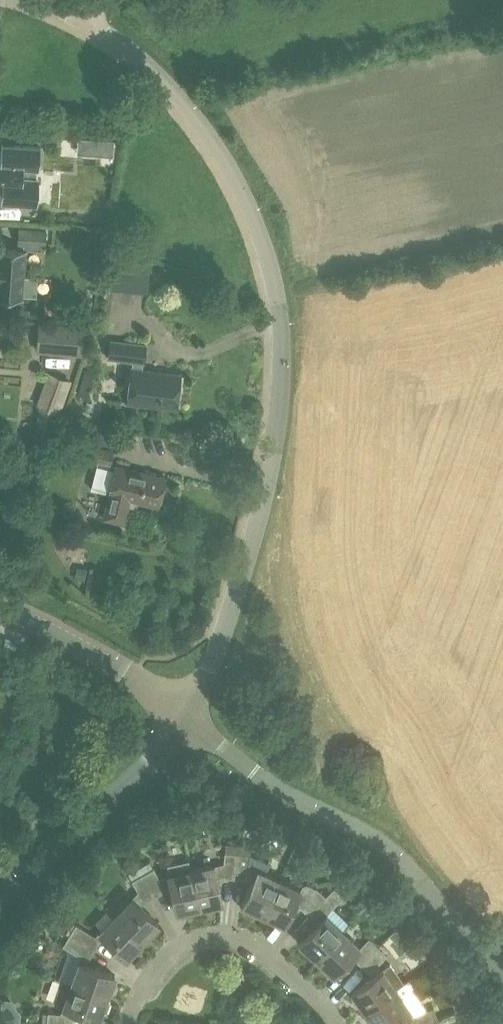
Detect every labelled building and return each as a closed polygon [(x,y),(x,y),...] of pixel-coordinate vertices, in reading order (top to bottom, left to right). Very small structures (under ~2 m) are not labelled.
[(112,155),(113,139),(98,138),(97,154),(112,155)] [(1,143),(0,157),(0,187),(1,187),(0,202),(24,204),(33,204),(33,202),(32,202),(33,187),(29,178),(30,169),(38,170),(40,146),(24,145),(4,144),(1,143)] [(47,229),(18,227),(17,240),(46,243),(47,229)] [(22,294),(36,296),(37,276),(24,275),(26,248),(0,246),(0,295),(22,297),(22,294)] [(113,258),(109,287),(147,292),(150,263),(113,258)] [(40,319),(37,349),(82,354),(85,324),(40,319)] [(175,407),(179,373),(141,369),(142,361),(143,361),(145,343),(109,339),(107,357),(132,359),(131,368),(130,367),(126,401),(175,407)] [(78,393),(87,396),(99,361),(89,359),(78,393)] [(70,379),(48,371),(36,403),(59,411),(70,379)] [(91,424),(87,439),(112,445),(116,430),(91,424)] [(109,463),(113,449),(93,444),(89,458),(109,463)] [(157,504),(164,475),(114,463),(107,492),(108,492),(102,516),(124,521),(130,497),(157,504)] [(27,545),(18,542),(14,553),(23,557),(27,545)] [(76,567),(74,579),(84,580),(86,568),(76,567)] [(214,864),(191,869),(199,906),(223,901),(214,864)] [(153,867),(142,873),(150,888),(155,895),(155,896),(166,890),(166,889),(158,876),(153,867)] [(199,906),(191,869),(167,874),(176,911),(199,906)] [(241,903),(263,914),(279,879),(257,869),(241,903)] [(144,902),(155,896),(155,895),(150,888),(142,873),(132,879),(138,891),(144,901),(144,902)] [(279,879),(263,914),(285,924),(290,912),(294,914),(301,907),(308,914),(325,895),(316,887),(306,883),(303,884),(300,889),(279,879)] [(325,895),(308,914),(316,922),(299,941),(316,958),(342,930),(349,923),(332,906),(343,895),(334,886),(326,895),(325,895)] [(132,897),(115,914),(142,940),(159,923),(132,897)] [(142,940),(115,914),(98,932),(125,958),(142,940)] [(76,924),(69,934),(92,948),(95,950),(100,940),(95,936),(76,924)] [(342,930),(316,958),(333,974),(351,956),(359,964),(366,956),(377,945),(368,936),(359,946),(342,930)] [(88,961),(95,950),(69,934),(64,943),(62,945),(69,950),(81,957),(88,961)] [(366,956),(359,964),(361,965),(369,973),(387,954),(386,954),(377,945),(366,956)] [(80,961),(72,983),(71,983),(107,996),(115,974),(80,961)] [(350,990),(364,1010),(395,988),(394,987),(403,981),(391,964),(382,970),(381,969),(350,990)] [(364,1010),(374,1023),(386,1023),(409,1008),(402,997),(413,990),(413,985),(408,978),(395,988),(364,1010)] [(53,1000),(64,1004),(63,1006),(98,1019),(107,996),(71,983),(72,983),(61,979),(53,1000)] [(48,1023),(44,1023),(43,1023),(73,1023),(74,1014),(49,1011),(48,1023)]
